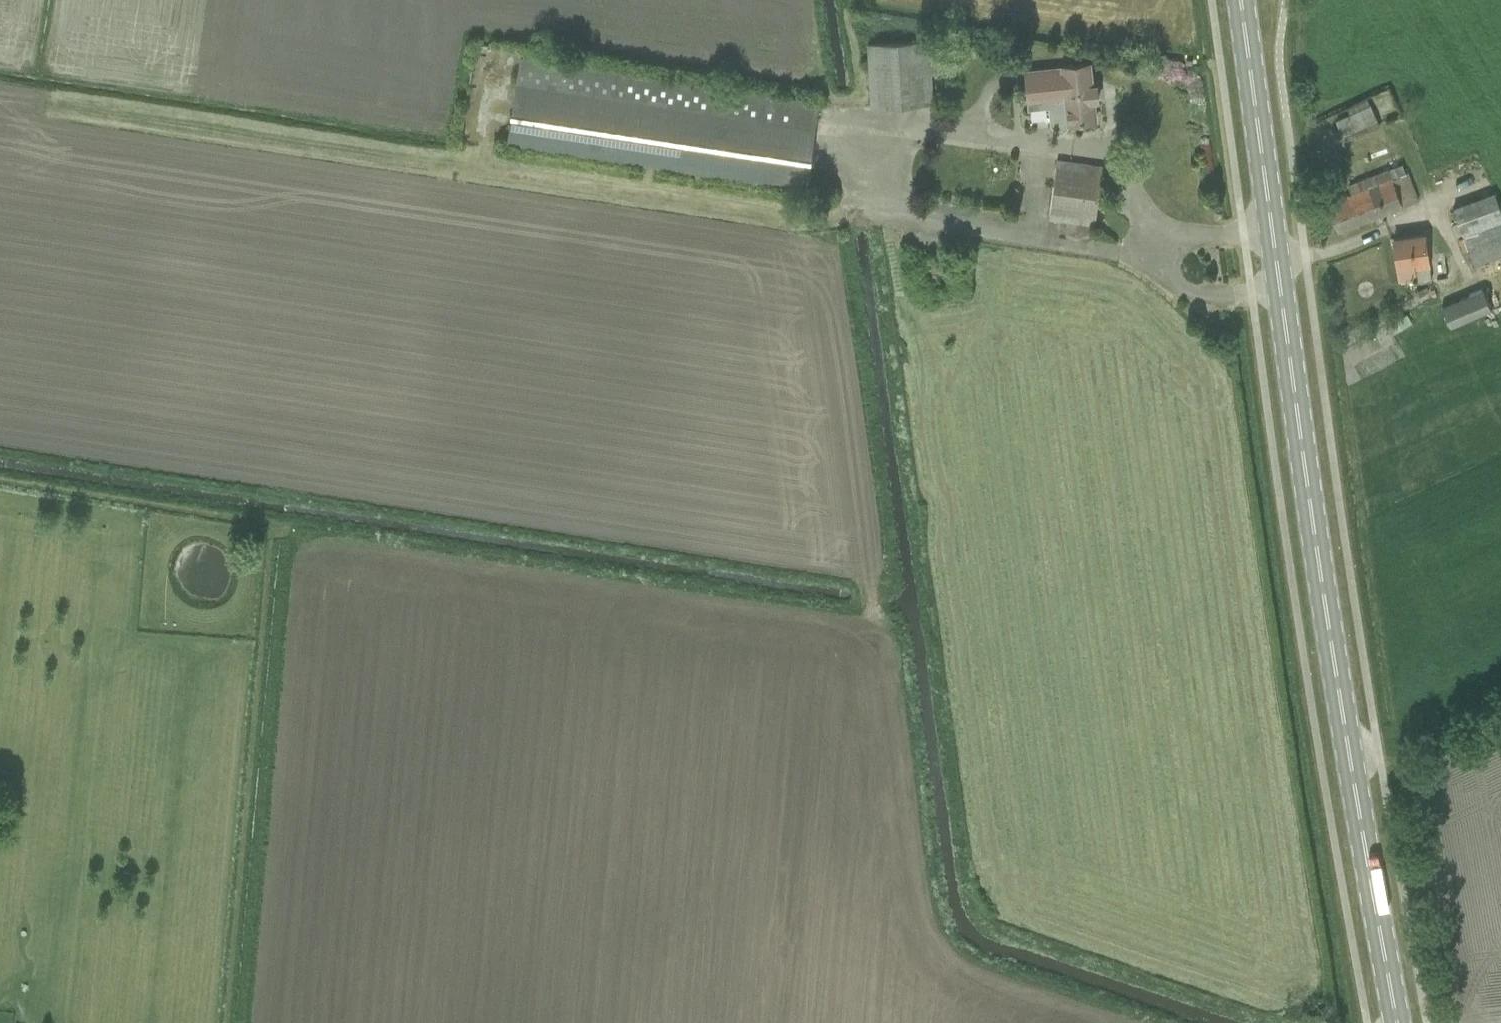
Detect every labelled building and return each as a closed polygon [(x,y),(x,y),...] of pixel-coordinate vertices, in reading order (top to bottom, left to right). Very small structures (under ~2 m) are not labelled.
[(933,73),(945,72),(943,38),(868,43),(872,106),(935,102),(933,73)] [(808,188),(820,100),(521,54),(507,140),(808,188)] [(1068,95),(1071,122),(1099,119),(1092,61),(1026,68),(1029,99),(1068,95)] [(1345,141),(1363,133),(1380,125),(1371,105),(1336,121),(1345,141)] [(1058,160),(1051,218),(1095,224),(1102,166),(1058,160)] [(1338,231),(1404,206),(1393,178),(1327,203),(1338,231)] [(1500,254),(1500,213),(1491,189),(1450,207),(1475,265),(1500,254)] [(1432,279),(1430,264),(1425,234),(1394,238),(1399,278),(1405,277),(1406,283),(1432,279)] [(1442,306),(1450,326),(1491,308),(1483,289),(1442,306)]
